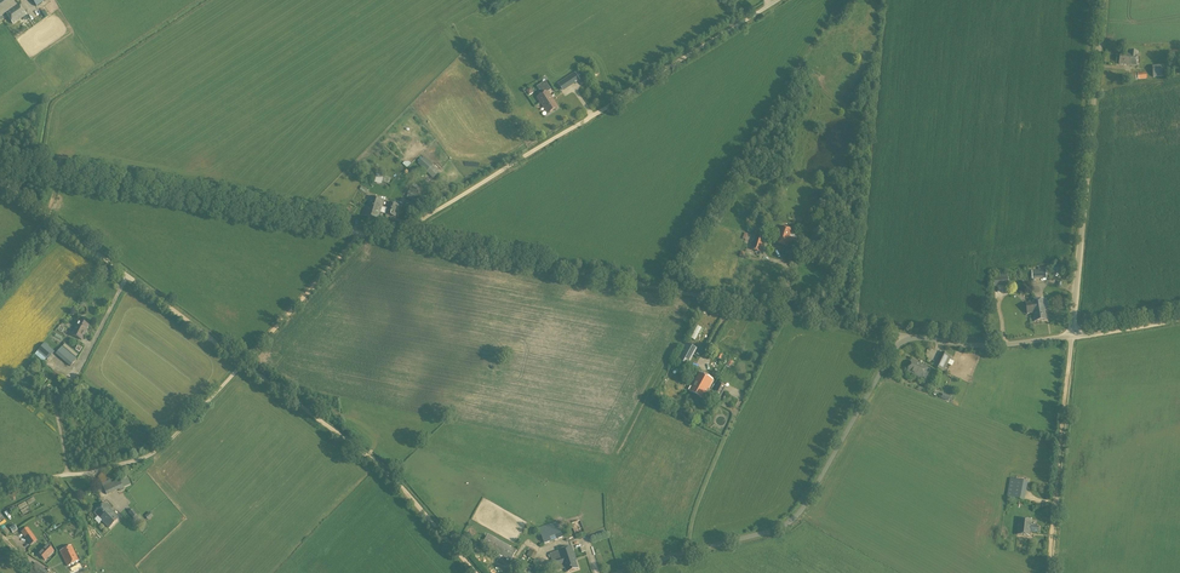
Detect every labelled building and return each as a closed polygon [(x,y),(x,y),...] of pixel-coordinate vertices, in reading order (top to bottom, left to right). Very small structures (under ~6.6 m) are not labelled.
[(15,0),(0,0),(0,17),(5,13),(13,24),(26,15),(15,0)] [(1136,66),(1137,51),(1129,51),(1129,54),(1120,53),(1119,64),(1136,66)] [(1153,77),(1167,76),(1166,65),(1152,66),(1153,77)] [(575,72),(570,75),(576,83),(580,80),(579,79),(575,72)] [(1147,79),(1146,73),(1135,74),(1122,75),(1122,82),(1136,81),(1136,80),(1147,79)] [(543,94),(537,98),(548,114),(558,107),(548,92),(551,90),(545,81),(537,87),(539,91),(540,90),(543,94)] [(563,92),(567,89),(562,81),(558,84),(563,92)] [(534,92),(531,87),(526,91),(529,96),(534,92)] [(433,178),(438,173),(431,167),(433,165),(424,157),(418,163),(427,171),(433,178)] [(410,189),(408,194),(415,198),(418,192),(410,189)] [(371,197),(365,216),(378,220),(380,212),(395,217),(399,205),(389,202),(388,208),(382,207),(384,201),(371,197)] [(780,227),(775,243),(787,246),(788,243),(798,245),(799,239),(798,239),(799,234),(792,232),(792,230),(780,227)] [(760,253),(765,237),(756,234),(751,250),(760,253)] [(1032,278),(1046,278),(1046,270),(1031,271),(1032,278)] [(994,287),(1009,285),(1008,277),(993,278),(994,287)] [(1037,316),(1033,317),(1034,322),(1046,320),(1045,310),(1046,310),(1044,299),(1035,300),(1037,316)] [(1033,313),(1033,317),(1037,316),(1035,300),(1030,301),(1031,302),(1025,303),(1027,314),(1033,313)] [(82,340),(86,332),(85,332),(88,325),(79,321),(72,335),(82,340)] [(696,340),(701,327),(697,326),(692,338),(696,340)] [(47,361),(54,352),(44,343),(37,352),(47,361)] [(686,366),(696,349),(685,343),(676,360),(686,366)] [(70,366),(77,359),(62,346),(56,354),(70,366)] [(944,372),(951,357),(942,353),(935,367),(944,372)] [(919,365),(912,362),(908,370),(915,373),(914,375),(921,378),(927,367),(920,364),(919,365)] [(711,394),(713,392),(708,389),(713,380),(699,373),(689,392),(697,396),(700,390),(701,391),(702,390),(707,394),(708,392),(711,394)] [(700,390),(697,396),(703,399),(704,396),(711,400),(712,397),(719,401),(726,387),(719,383),(714,392),(713,392),(711,394),(708,392),(707,394),(702,390),(701,391),(700,390)] [(120,479),(123,487),(130,484),(127,476),(120,479)] [(106,495),(123,488),(119,479),(103,486),(106,495)] [(1023,500),(1027,482),(1010,479),(1007,497),(1023,500)] [(19,508),(27,505),(27,504),(35,501),(34,497),(27,500),(27,501),(18,505),(19,508)] [(101,520),(111,509),(104,503),(94,513),(101,520)] [(23,514),(30,510),(28,506),(21,510),(23,514)] [(111,509),(101,520),(109,528),(119,518),(118,517),(119,516),(117,514),(116,514),(111,509)] [(133,518),(137,515),(132,509),(128,512),(133,518)] [(1038,532),(1038,526),(1030,526),(1031,520),(1018,519),(1017,535),(1029,536),(1030,532),(1038,532)] [(577,539),(586,536),(580,520),(571,524),(577,539)] [(544,544),(563,538),(557,521),(539,528),(544,544)] [(27,528),(21,532),(30,545),(37,541),(27,527),(27,528)] [(511,560),(517,550),(488,534),(482,544),(511,560)] [(45,560),(54,551),(47,545),(38,554),(45,560)] [(67,566),(79,560),(71,546),(60,551),(67,566)] [(575,555),(572,547),(550,554),(552,561),(548,562),(550,568),(563,564),(566,572),(578,569),(575,558),(577,557),(576,555),(575,555)] [(527,555),(535,559),(538,553),(530,548),(527,555)] [(48,572),(36,564),(30,572),(32,572),(48,572)]
